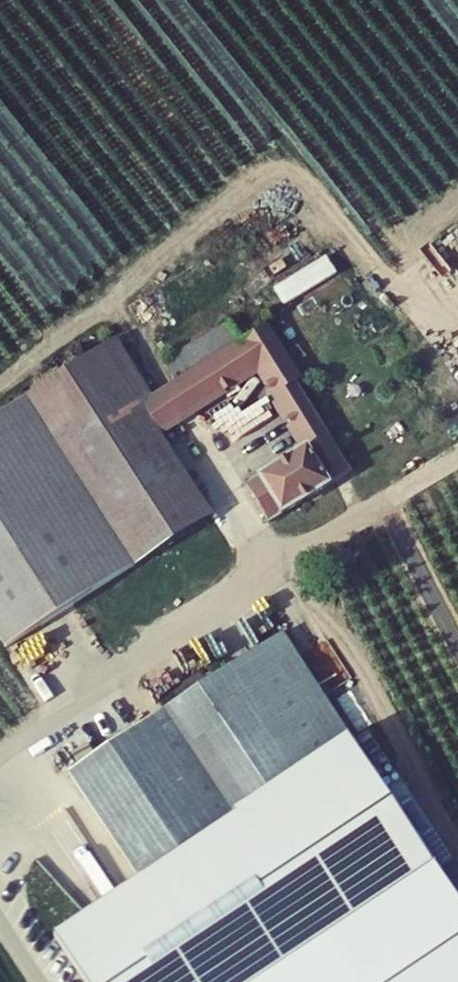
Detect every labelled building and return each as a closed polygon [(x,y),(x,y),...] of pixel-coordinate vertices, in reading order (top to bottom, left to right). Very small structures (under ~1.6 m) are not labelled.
[(270,402),(297,384),(303,380),(271,325),(242,341),(228,320),(162,363),(174,382),(196,415),(256,379),(270,402)] [(140,401),(152,394),(117,338),(0,416),(0,624),(15,646),(212,516),(161,436),(140,401)] [(196,415),(174,382),(157,392),(179,425),(196,415)] [(267,523),(351,472),(297,384),(270,402),(300,450),(246,485),(267,523)] [(179,425),(157,392),(152,394),(140,401),(161,436),(179,425)] [(286,638),(78,781),(146,883),(355,738),(286,638)]
